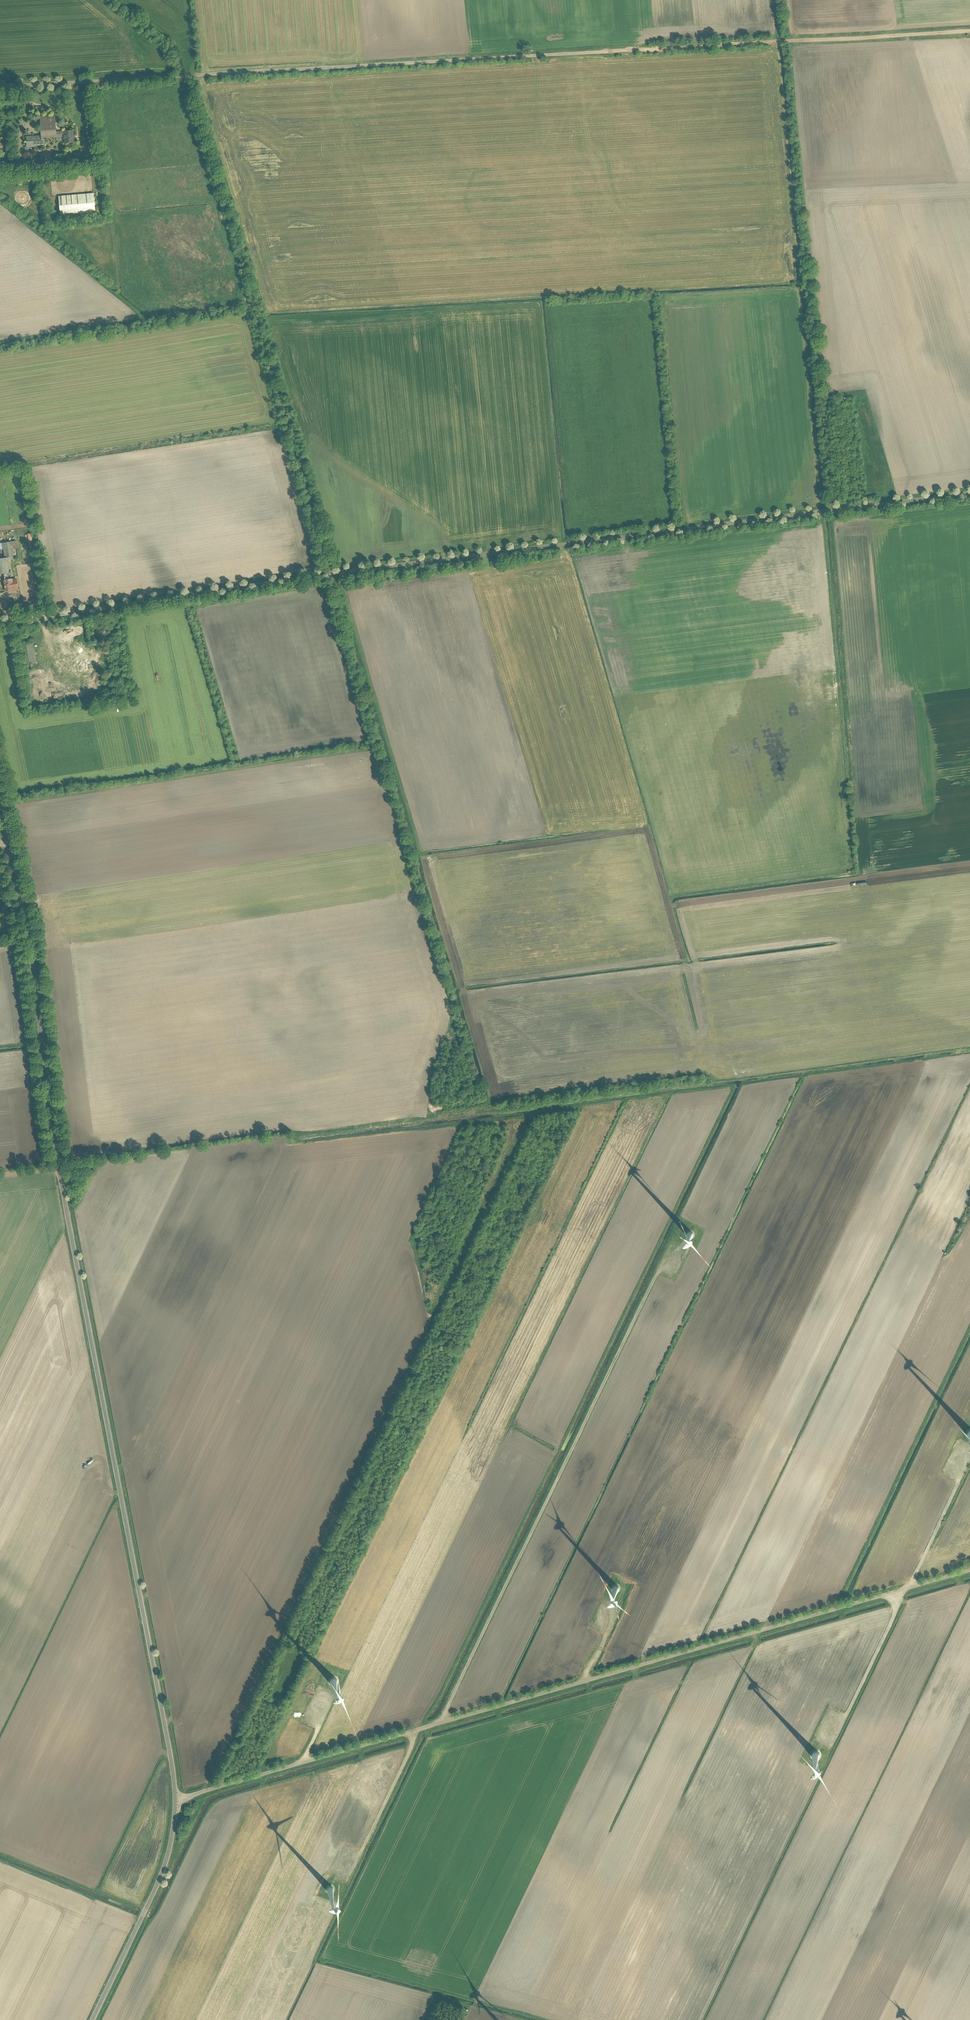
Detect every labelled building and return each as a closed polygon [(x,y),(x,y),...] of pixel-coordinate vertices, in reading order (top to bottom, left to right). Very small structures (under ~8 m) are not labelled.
[(54,114),(40,115),(41,136),(24,137),(25,147),(42,146),(42,139),(62,138),(62,146),(71,145),(70,130),(55,131),(54,114)] [(65,168),(52,170),(53,182),(66,181),(65,168)] [(92,192),(59,196),(61,217),(94,213),(92,192)] [(4,557),(0,558),(0,575),(3,590),(16,588),(14,576),(10,576),(7,559),(14,558),(11,540),(2,542),(4,557)] [(24,644),(26,661),(38,659),(36,643),(24,644)]
